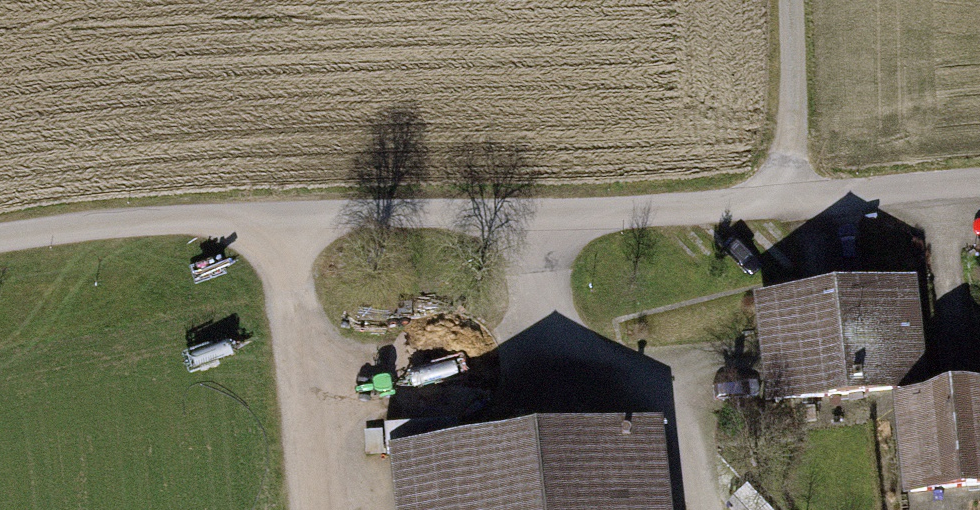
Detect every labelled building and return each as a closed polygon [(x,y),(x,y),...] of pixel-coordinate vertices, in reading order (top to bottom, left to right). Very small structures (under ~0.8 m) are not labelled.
[(763,306),(774,405),(924,389),(913,290),(763,306)] [(900,408),(909,499),(979,492),(979,400),(900,408)] [(402,509),(669,509),(661,434),(397,460),(402,509)]
